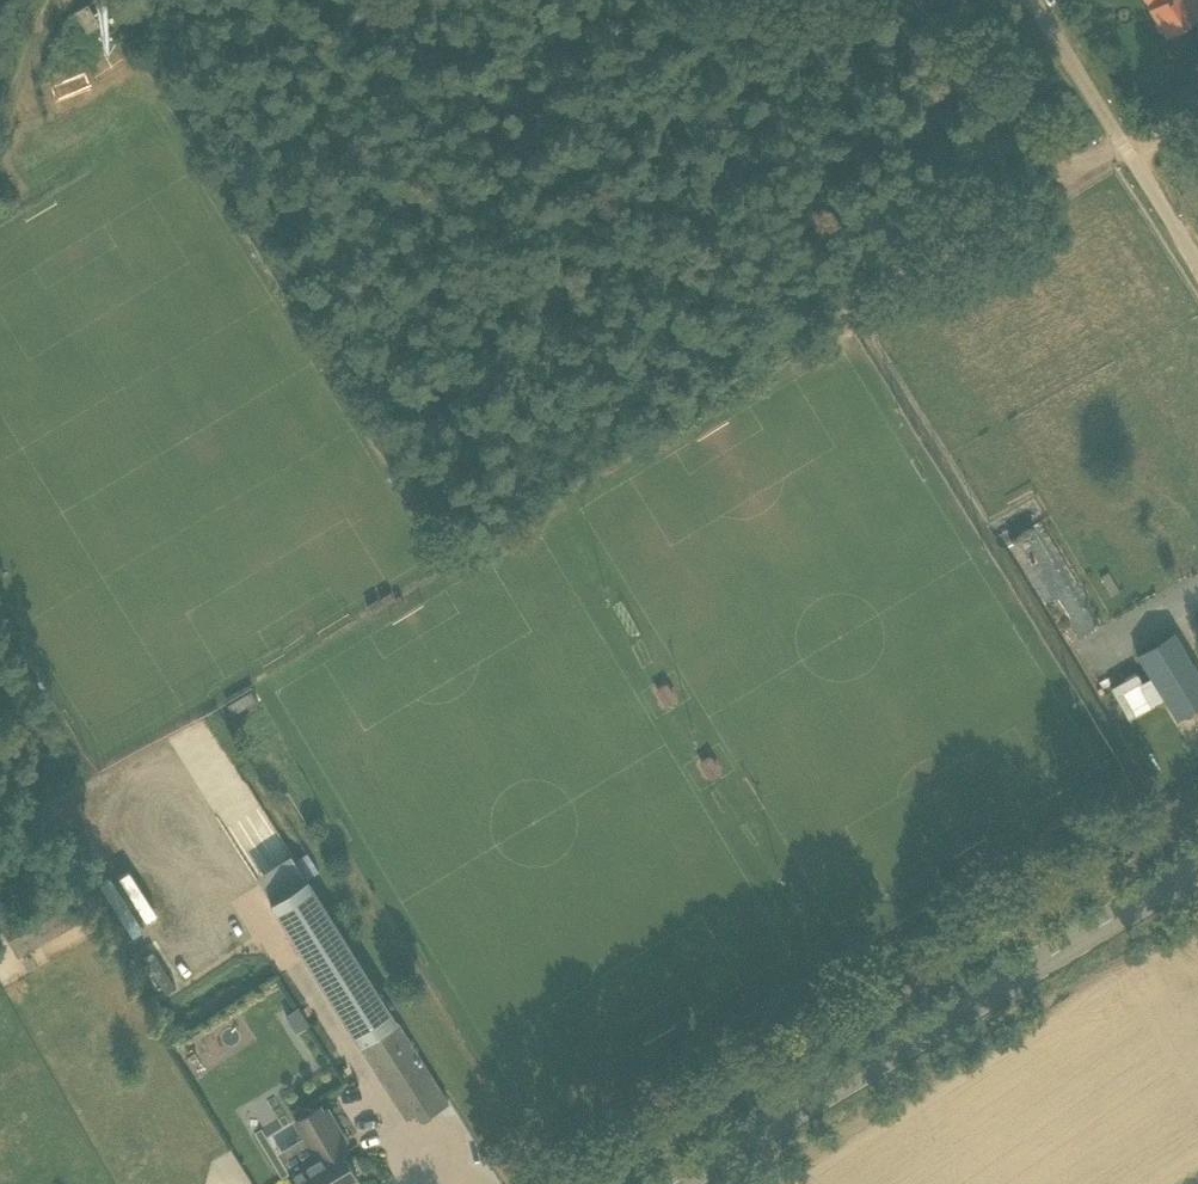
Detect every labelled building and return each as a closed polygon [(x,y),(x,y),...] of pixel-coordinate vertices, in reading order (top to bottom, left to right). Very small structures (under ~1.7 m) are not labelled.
[(1153,6),(1151,7),(1167,33),(1197,13),(1197,0),(1149,0),(1153,6)] [(88,3),(75,10),(88,32),(100,24),(88,3)] [(1132,651),(1142,669),(1112,684),(1129,716),(1163,698),(1174,717),(1197,704),(1197,672),(1175,629),(1132,651)] [(20,822),(1,832),(35,893),(15,904),(0,877),(0,942),(10,937),(20,956),(80,922),(57,881),(54,883),(20,822)] [(449,1102),(307,878),(270,902),(407,1119),(416,1113),(421,1120),(449,1102)] [(296,1032),(309,1023),(298,1006),(285,1015),(296,1032)] [(320,1106),(300,1117),(295,1120),(315,1153),(303,1160),(306,1163),(289,1173),(295,1183),(347,1183),(358,1178),(343,1153),(346,1151),(342,1144),(346,1141),(327,1108),(322,1111),(320,1106)]
